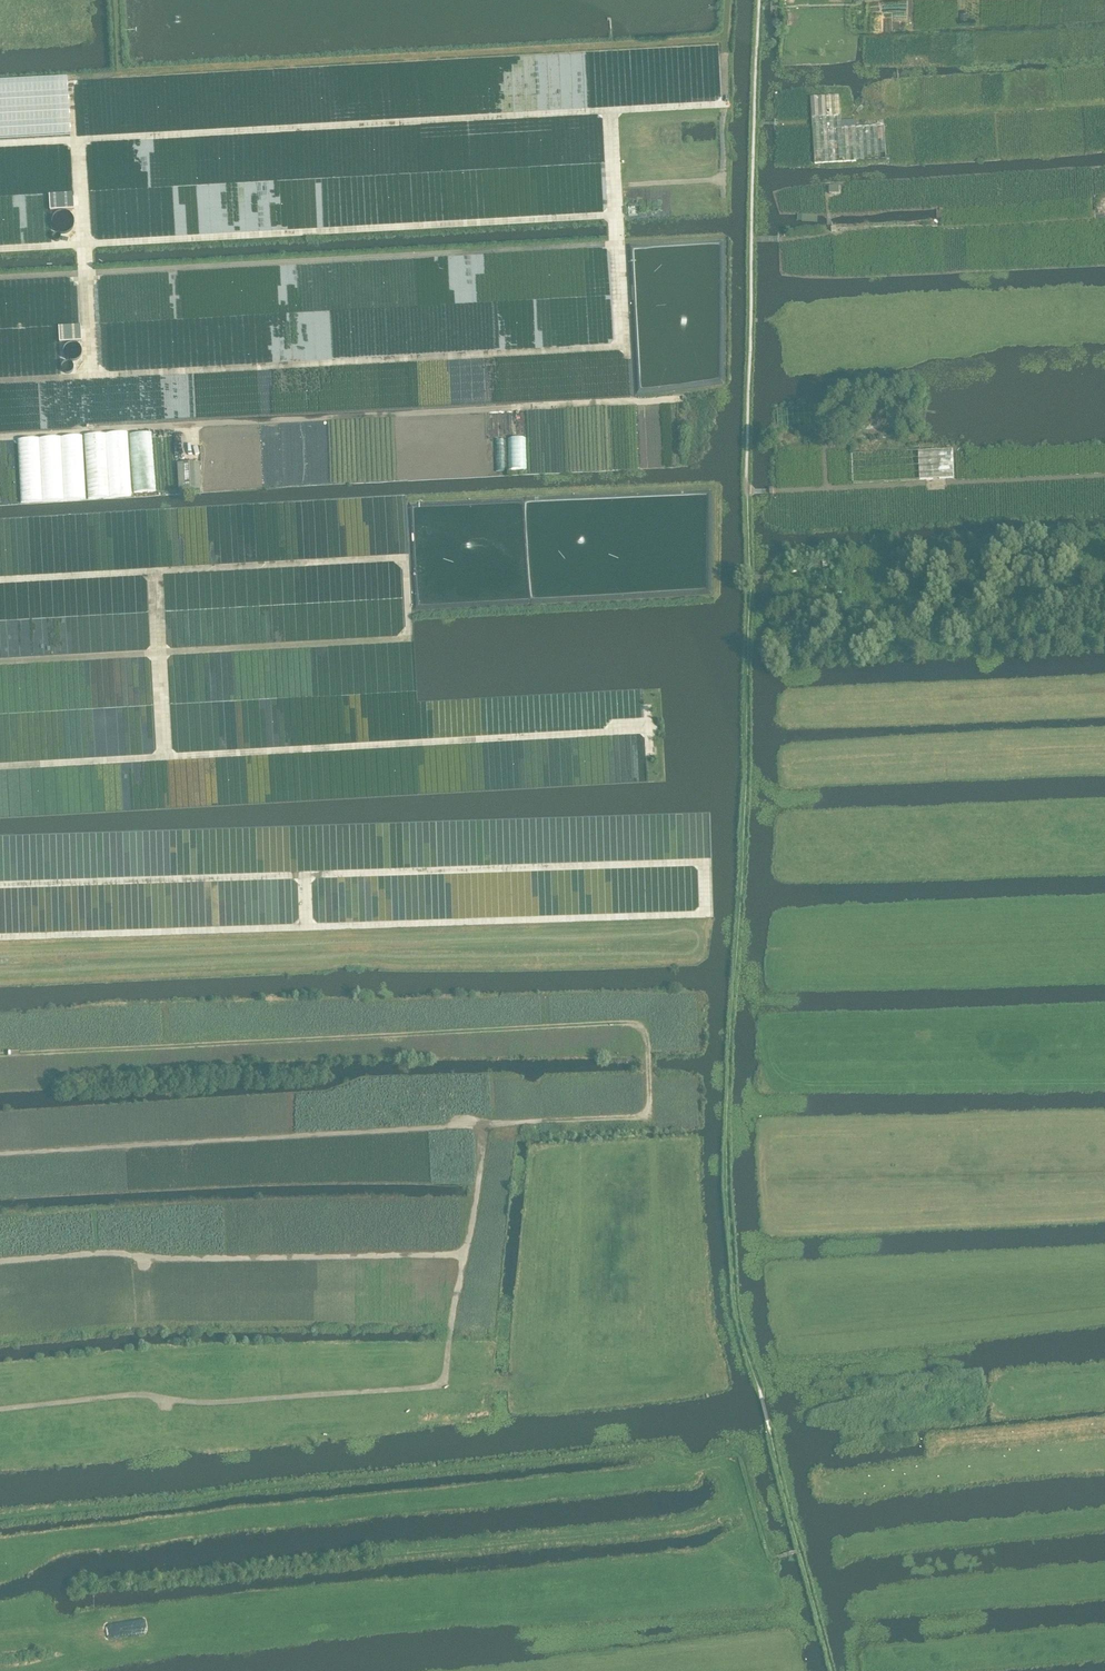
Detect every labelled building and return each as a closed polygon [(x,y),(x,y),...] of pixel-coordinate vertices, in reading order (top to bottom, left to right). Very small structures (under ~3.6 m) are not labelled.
[(70,137),(67,80),(0,83),(0,141),(70,137)] [(815,165),(844,163),(842,129),(840,97),(811,99),(815,165)] [(845,128),(842,129),(844,163),(887,160),(884,126),(856,128),(855,121),(845,122),(845,128)] [(50,211),(74,210),(73,194),(49,195),(50,211)] [(58,327),(59,343),(81,342),(80,336),(80,325),(64,326),(58,327)] [(854,483),(921,481),(954,478),(952,449),(919,451),(853,455),(854,483)] [(177,464),(178,490),(200,489),(199,463),(177,464)]
